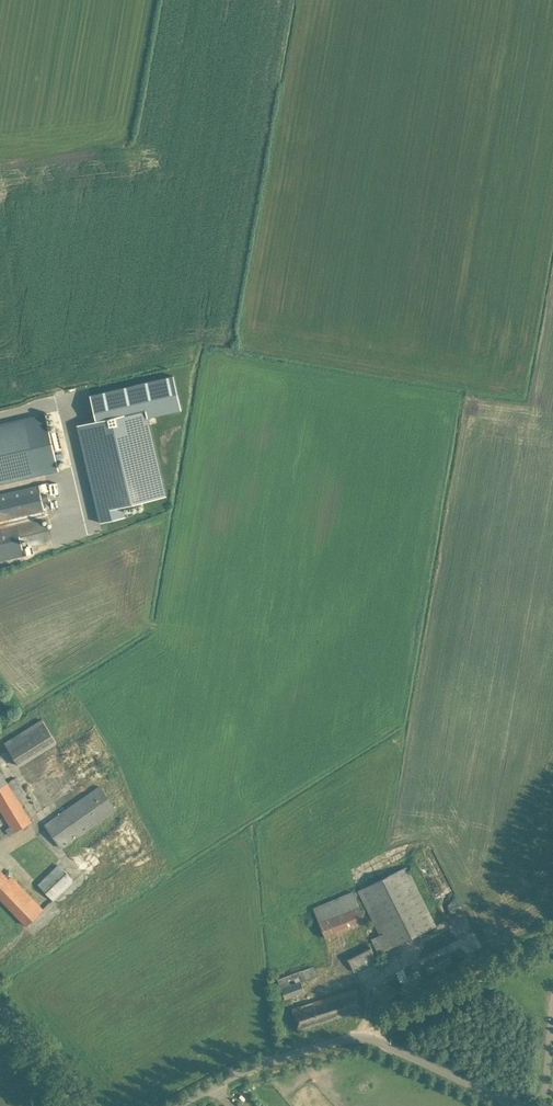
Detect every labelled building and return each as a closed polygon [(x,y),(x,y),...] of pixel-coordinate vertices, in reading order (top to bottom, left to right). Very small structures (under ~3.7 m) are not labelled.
[(96,420),(76,425),(99,522),(100,522),(125,516),(125,514),(123,507),(142,503),(166,497),(147,418),(181,409),(173,375),(90,395),(96,420)] [(57,470),(44,413),(0,424),(0,483),(57,470)] [(33,553),(31,545),(26,546),(27,547),(23,548),(20,539),(27,537),(29,544),(46,540),(41,520),(46,519),(42,503),(49,501),(47,494),(41,496),(40,491),(44,490),(44,491),(48,490),(46,482),(0,493),(0,561),(33,553)] [(5,742),(19,765),(56,742),(42,719),(5,742)] [(94,727),(78,737),(85,747),(92,742),(94,745),(103,739),(94,727)] [(11,826),(6,829),(9,835),(31,822),(18,799),(7,782),(0,770),(0,808),(11,826)] [(16,777),(7,782),(18,799),(27,794),(16,777)] [(45,824),(61,847),(116,809),(100,786),(45,824)] [(39,884),(54,899),(74,880),(59,865),(39,884)] [(372,938),(375,943),(380,953),(436,925),(407,866),(358,890),(380,934),(372,938)] [(26,925),(43,909),(11,876),(9,878),(0,869),(0,898),(26,925)] [(325,938),(337,933),(329,915),(357,903),(352,892),(313,908),(325,938)] [(365,922),(357,903),(329,915),(337,933),(365,922)] [(347,958),(350,964),(374,952),(371,946),(347,958)] [(377,959),(374,952),(350,964),(354,971),(377,959)] [(450,956),(426,969),(429,975),(453,962),(450,956)] [(278,980),(284,999),(304,991),(300,981),(316,975),(313,967),(278,980)] [(291,1008),(295,1019),(298,1029),(363,1009),(356,987),(291,1008)]
